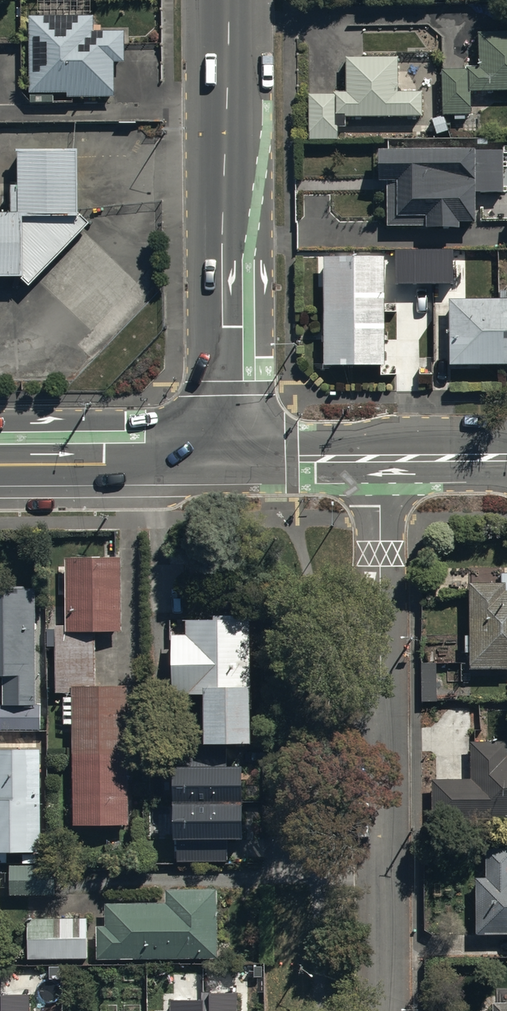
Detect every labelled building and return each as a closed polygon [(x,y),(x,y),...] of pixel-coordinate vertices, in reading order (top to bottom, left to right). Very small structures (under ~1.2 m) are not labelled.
[(124,27),(93,27),(93,14),(91,14),(91,0),(37,0),(37,13),(28,13),(28,100),(52,100),(52,92),(65,92),(65,95),(113,95),(113,60),(124,60),(124,27)] [(441,113),(469,114),(469,89),(506,89),(506,30),(478,30),(477,66),(442,66),(441,113)] [(333,91),(307,91),(306,138),(338,139),(338,124),(335,124),(335,111),(343,111),(343,116),(421,118),(422,90),(397,89),(398,56),(346,55),(345,89),(333,89),(333,91)] [(502,147),(376,146),(376,179),(386,179),(386,225),(459,226),(459,219),(474,219),(474,190),(502,190),(502,147)] [(28,273),(76,226),(76,206),(76,157),(76,149),(12,149),(12,211),(0,211),(0,273),(28,273)] [(395,247),(394,281),(454,282),(455,248),(395,247)] [(382,252),(323,254),(325,363),(384,362),(382,252)] [(448,296),(448,362),(506,362),(506,295),(448,296)] [(70,690),(70,822),(128,821),(127,685),(95,685),(94,628),(121,628),(121,554),(65,555),(66,624),(55,624),(55,629),(44,629),(45,646),(54,646),(55,690),(70,690)] [(469,633),(465,633),(465,650),(469,650),(469,666),(506,666),(506,570),(500,570),(500,580),(469,579),(469,633)] [(38,727),(38,702),(35,702),(35,586),(2,586),(2,590),(0,590),(0,727),(38,727)] [(203,691),(203,744),(250,744),(250,612),(211,612),(211,619),(171,619),(171,691),(203,691)] [(436,700),(436,662),(421,663),(421,700),(436,700)] [(505,745),(505,739),(469,739),(469,778),(432,778),(432,817),(506,817),(506,745),(505,745)] [(39,849),(39,748),(0,748),(0,849),(39,849)] [(242,767),(226,767),(226,752),(174,753),(174,767),(171,767),(171,839),(174,839),(175,862),(228,862),(228,839),(242,838),(242,767)] [(475,932),(506,932),(506,848),(485,848),(486,876),(474,876),(475,932)] [(9,860),(9,894),(56,893),(55,859),(9,860)] [(105,900),(105,923),(95,923),(95,957),(218,957),(219,888),(166,887),(166,900),(105,900)] [(85,915),(26,916),(27,958),(86,957),(85,915)] [(29,994),(0,994),(0,1010),(29,1010),(29,994)] [(170,1000),(170,1010),(238,1010),(237,994),(201,994),(201,1000),(170,1000)] [(489,996),(489,1010),(506,1010),(506,996),(489,996)]
